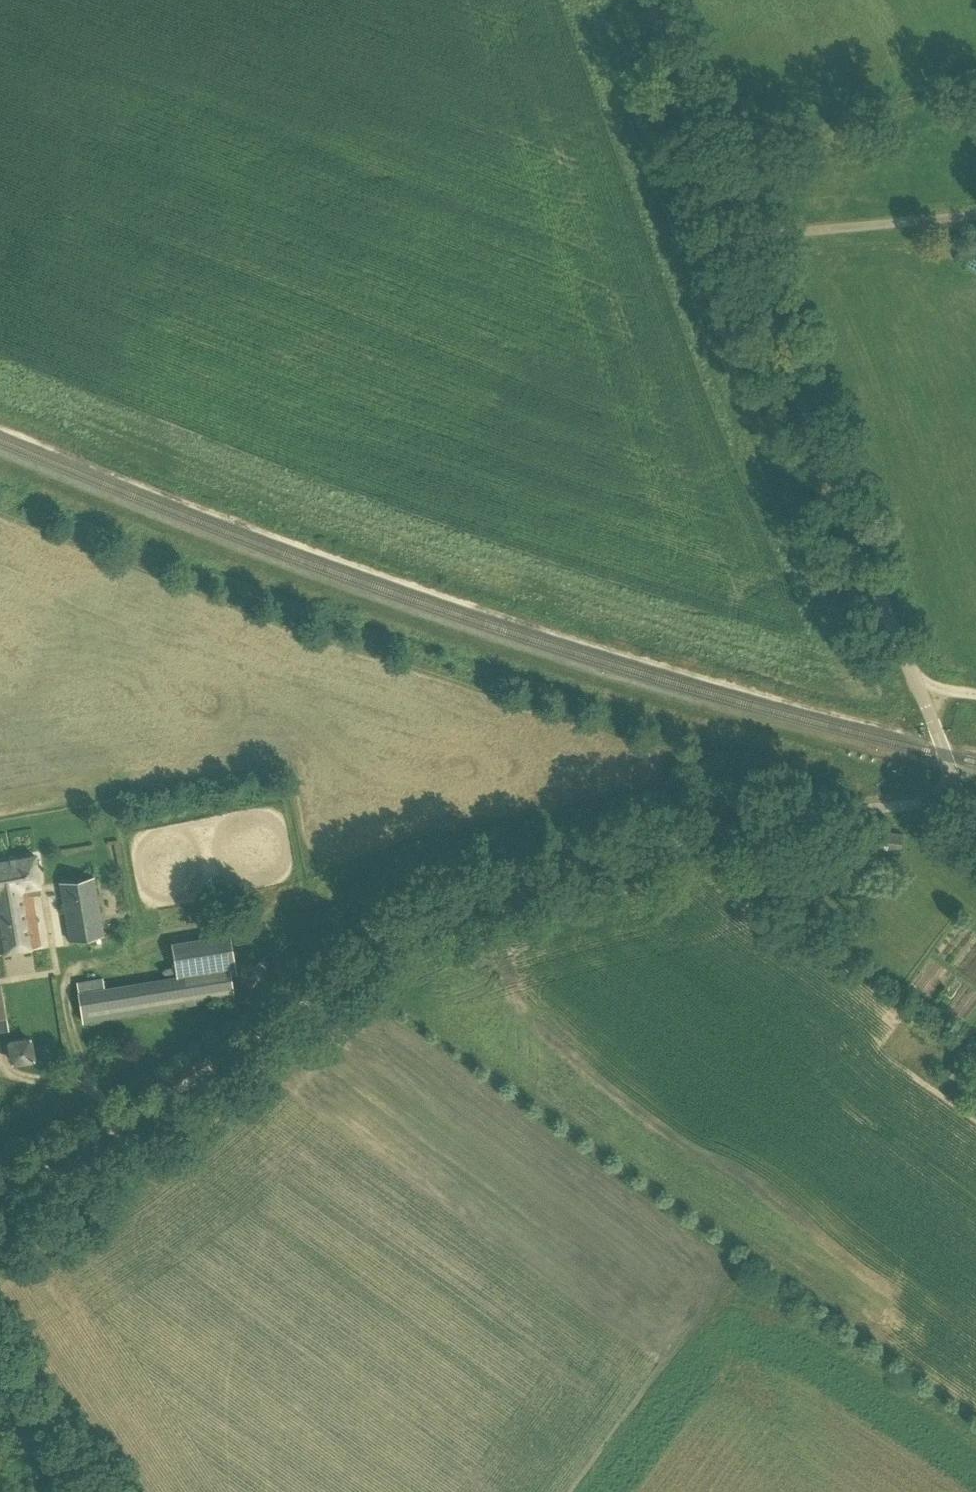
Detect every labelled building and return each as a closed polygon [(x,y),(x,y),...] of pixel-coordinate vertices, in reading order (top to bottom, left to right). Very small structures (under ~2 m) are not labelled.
[(41,945),(33,896),(41,894),(40,887),(42,887),(36,853),(0,859),(0,952),(41,945)] [(68,941),(104,935),(94,876),(58,882),(68,941)] [(102,973),(75,977),(81,1020),(234,997),(230,970),(234,969),(228,927),(171,936),(176,971),(103,982),(102,973)] [(964,1060),(975,1046),(967,1040),(956,1054),(964,1060)]
